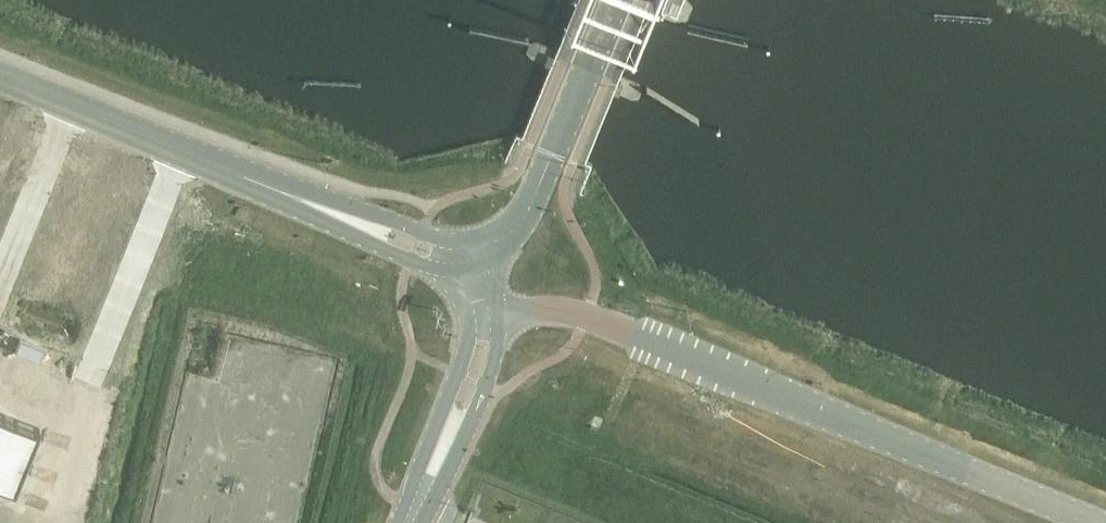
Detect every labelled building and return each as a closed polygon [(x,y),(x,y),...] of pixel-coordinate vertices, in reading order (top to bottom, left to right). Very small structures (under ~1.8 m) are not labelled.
[(675,23),(687,23),(692,10),(689,3),(682,0),(615,0),(675,23)] [(530,60),(630,101),(640,101),(643,91),(638,85),(538,44),(531,45),(527,56),(530,60)] [(7,498),(37,419),(0,405),(0,496),(7,498)]
